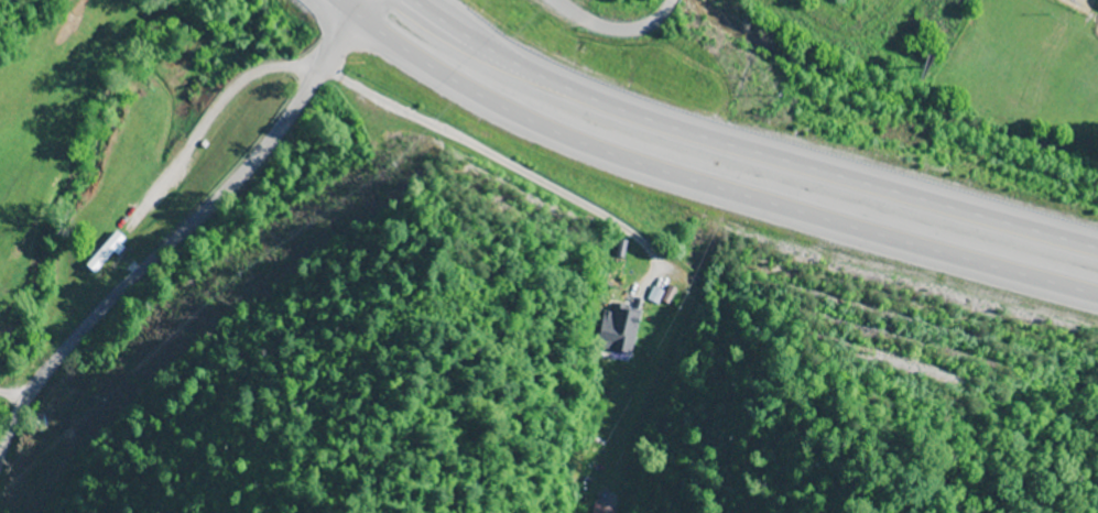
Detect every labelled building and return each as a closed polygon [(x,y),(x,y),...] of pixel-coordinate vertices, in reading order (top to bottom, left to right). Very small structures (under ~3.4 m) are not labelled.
[(844,11),(851,0),(826,0),(844,11)]
